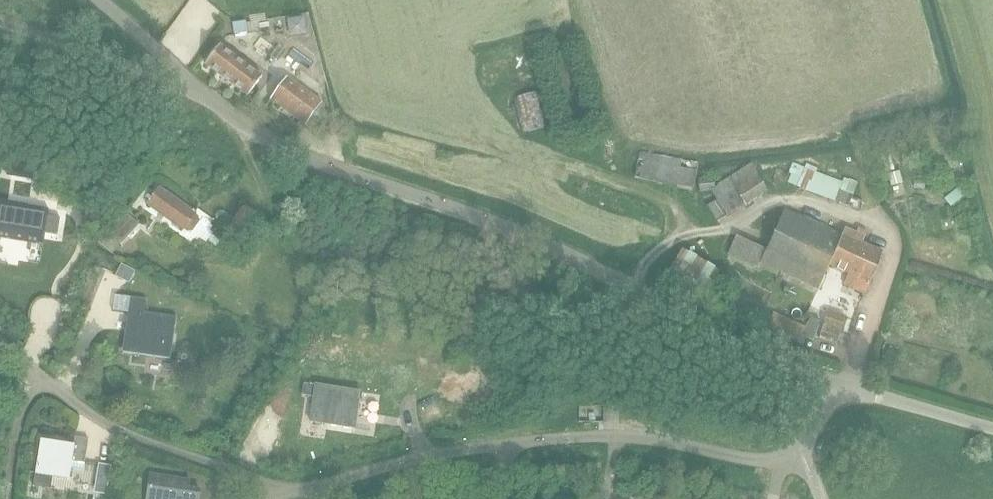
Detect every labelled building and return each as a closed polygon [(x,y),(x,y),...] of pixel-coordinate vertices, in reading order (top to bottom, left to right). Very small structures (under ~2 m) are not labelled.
[(245,20),(232,22),(233,33),(247,31),(245,20)] [(205,63),(247,95),(262,76),(219,44),(205,63)] [(269,99),(305,125),(322,101),(286,76),(269,99)] [(538,90),(512,97),(521,132),(547,125),(538,90)] [(657,185),(692,191),(699,163),(639,151),(634,177),(658,182),(657,185)] [(8,157),(5,173),(31,177),(34,161),(8,157)] [(816,171),(818,167),(806,162),(804,167),(791,163),(784,183),(796,187),(848,205),(857,181),(844,176),(841,181),(816,171)] [(716,199),(706,205),(716,221),(768,191),(751,163),(717,184),(717,185),(715,187),(713,176),(697,178),(699,192),(711,191),(716,199)] [(899,170),(888,173),(891,184),(903,181),(899,170)] [(944,197),(952,207),(970,192),(962,182),(944,197)] [(194,213),(195,211),(160,186),(147,203),(182,229),(183,227),(187,229),(192,229),(199,220),(197,215),(194,213)] [(5,236),(5,232),(42,238),(44,228),(54,229),(57,227),(59,223),(59,219),(55,213),(56,205),(47,203),(46,208),(0,201),(0,235),(5,236)] [(818,288),(829,265),(848,273),(843,283),(865,293),(883,252),(861,243),(867,231),(858,227),(856,232),(845,227),(842,234),(783,208),(772,235),(766,248),(736,235),(728,253),(758,267),(761,261),(818,288)] [(97,241),(113,254),(121,244),(139,223),(125,211),(107,231),(97,241)] [(667,274),(705,297),(721,269),(684,247),(667,274)] [(115,276),(131,284),(137,271),(120,263),(115,276)] [(145,311),(146,298),(130,296),(128,308),(123,346),(172,353),(177,315),(145,311)] [(739,303),(734,317),(753,325),(758,311),(739,303)] [(819,337),(837,343),(845,316),(827,310),(819,337)] [(765,327),(803,344),(806,337),(813,340),(819,325),(809,320),(806,327),(773,312),(765,327)] [(313,397),(310,420),(354,427),(360,391),(316,383),(315,384),(307,383),(305,396),(313,397)] [(35,473),(69,478),(72,460),(84,462),(88,438),(75,436),(74,444),(41,439),(35,473)] [(95,483),(108,485),(111,466),(99,464),(95,483)] [(186,498),(189,479),(151,473),(147,498),(186,498)]
